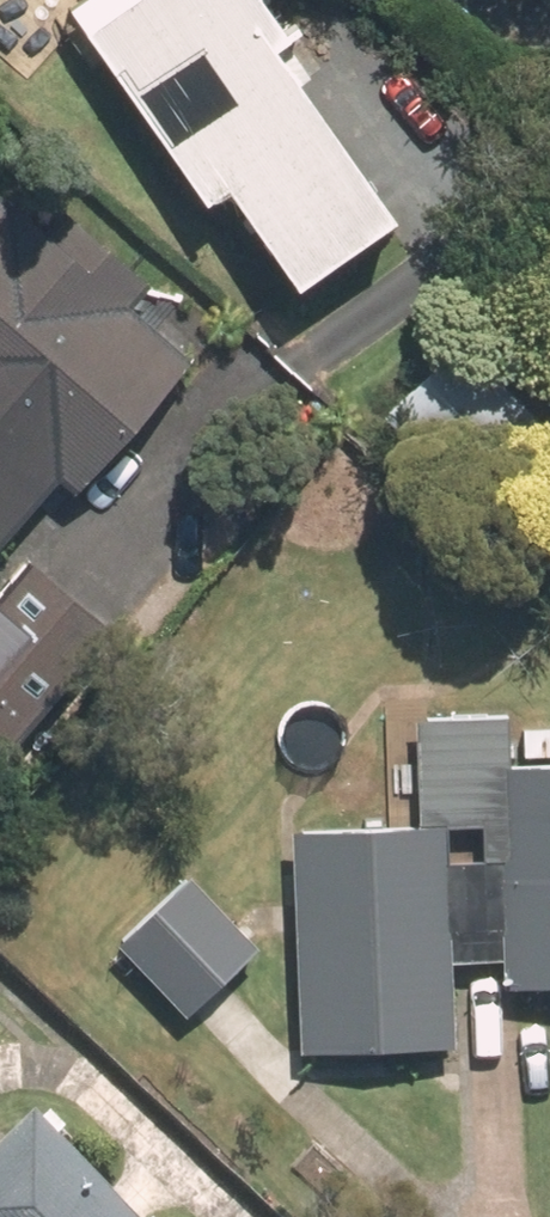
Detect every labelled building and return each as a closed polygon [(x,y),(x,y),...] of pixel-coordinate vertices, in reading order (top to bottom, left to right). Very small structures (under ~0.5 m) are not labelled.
[(245,0),(129,0),(70,40),(190,216),(213,200),(281,300),(381,233),(263,60),(279,49),(245,0)] [(188,369),(124,311),(139,295),(40,205),(2,247),(0,245),(0,547),(52,490),(66,503),(188,369)] [(0,582),(0,765),(106,643),(15,565),(0,582)] [(291,1058),(447,1052),(444,967),(494,966),(495,993),(549,991),(549,766),(503,768),(501,719),(427,721),(426,702),(383,704),(387,829),(283,833),(291,1058)] [(182,880),(109,950),(179,1023),(253,952),(182,880)] [(0,1151),(0,1216),(112,1216),(26,1126),(0,1151)]
